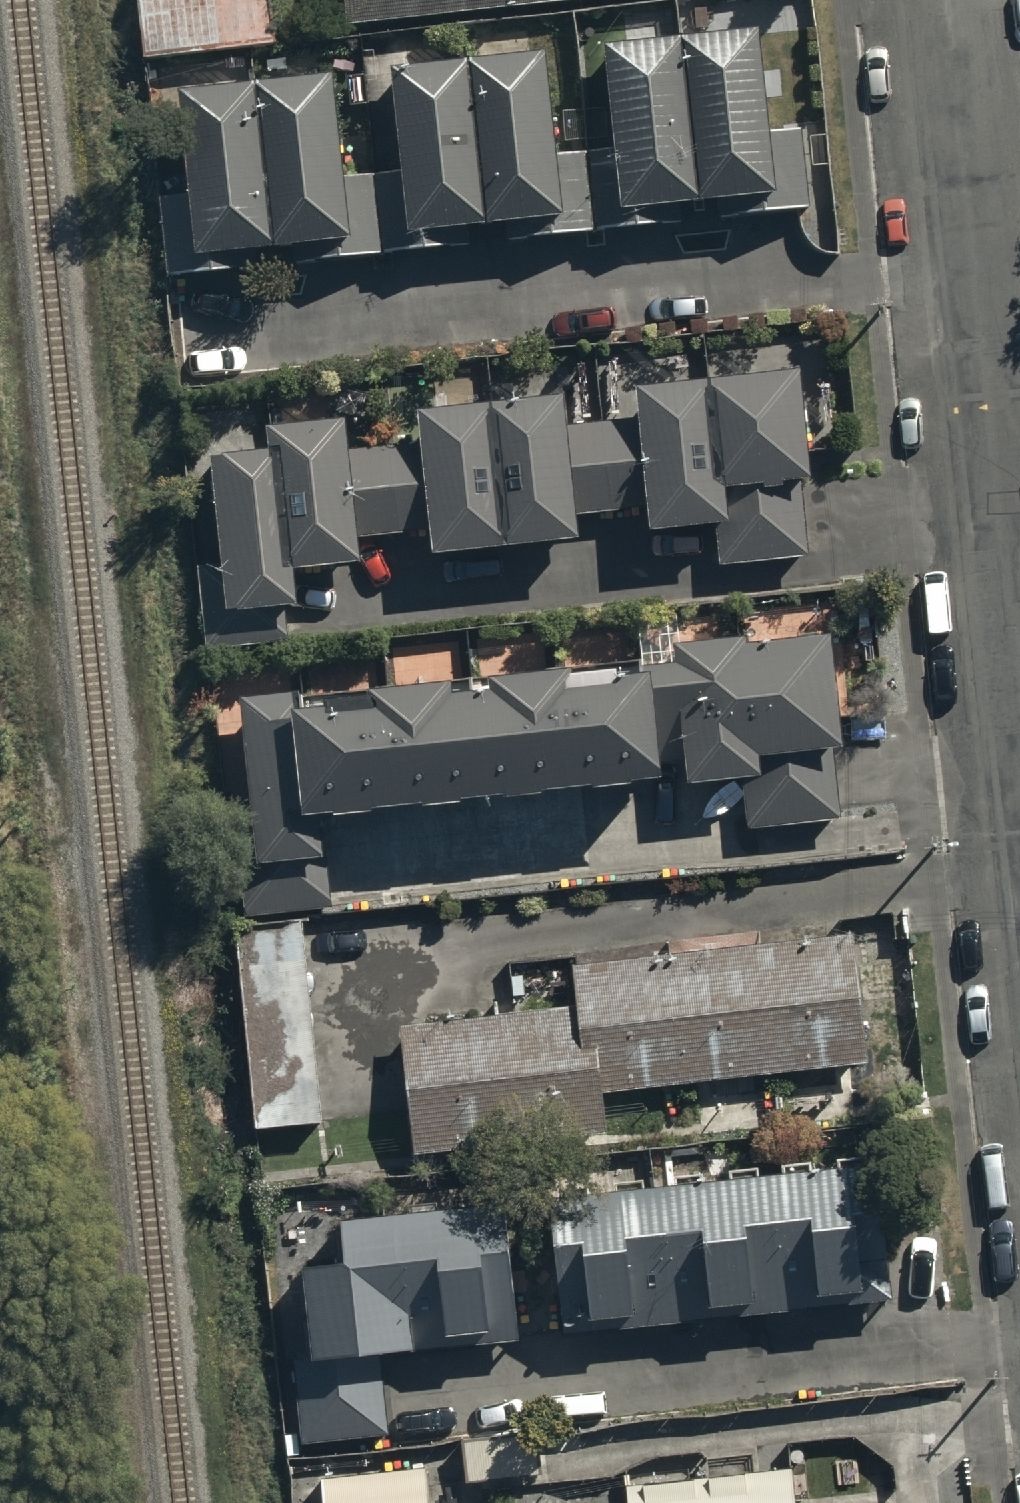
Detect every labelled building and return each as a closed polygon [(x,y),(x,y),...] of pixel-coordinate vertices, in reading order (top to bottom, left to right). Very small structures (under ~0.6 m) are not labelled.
[(346,27),(578,0),(343,0),(346,27)] [(688,17),(616,22),(623,132),(597,133),(602,205),(661,201),(660,182),(698,180),(688,17)] [(763,17),(697,21),(707,180),(755,177),(756,194),(809,191),(804,108),(769,110),(763,17)] [(531,54),(465,58),(475,217),(523,214),(524,231),(577,228),(572,145),(537,147),(531,54)] [(459,61),(387,66),(394,176),(368,177),(372,249),(432,245),(431,226),(469,224),(459,61)] [(325,80),(258,84),(268,243),(317,240),(318,257),(371,254),(365,171),(330,173),(325,80)] [(249,88),(177,92),(184,203),(158,204),(163,276),(222,272),(221,253),(259,251),(249,88)] [(797,366),(712,370),(720,560),(805,556),(797,366)] [(706,383),(636,385),(641,523),(710,521),(706,383)] [(548,394),(482,397),(488,542),(554,540),(553,511),(613,508),(610,418),(549,421),(548,394)] [(478,403),(412,405),(418,551),(484,548),(478,403)] [(336,412),(276,417),(288,562),(348,557),(346,530),(401,525),(394,442),(339,447),(336,412)] [(279,597),(267,451),(207,456),(219,602),(279,597)] [(837,746),(825,624),(671,638),(672,652),(234,693),(250,862),(325,855),(321,810),(759,768),(757,753),(837,746)] [(326,1113),(306,920),(241,925),(256,1120),(326,1113)] [(869,1073),(856,945),(392,991),(405,1120),(869,1073)] [(866,1313),(855,1177),(551,1204),(563,1340),(866,1313)] [(500,1348),(499,1217),(291,1218),(292,1349),(500,1348)] [(289,1443),(367,1441),(364,1362),(286,1365),(289,1443)] [(447,1437),(447,1477),(535,1476),(534,1436),(447,1437)] [(620,1483),(622,1502),(792,1502),(789,1466),(620,1483)] [(312,1477),(314,1502),(417,1502),(415,1469),(312,1477)]
